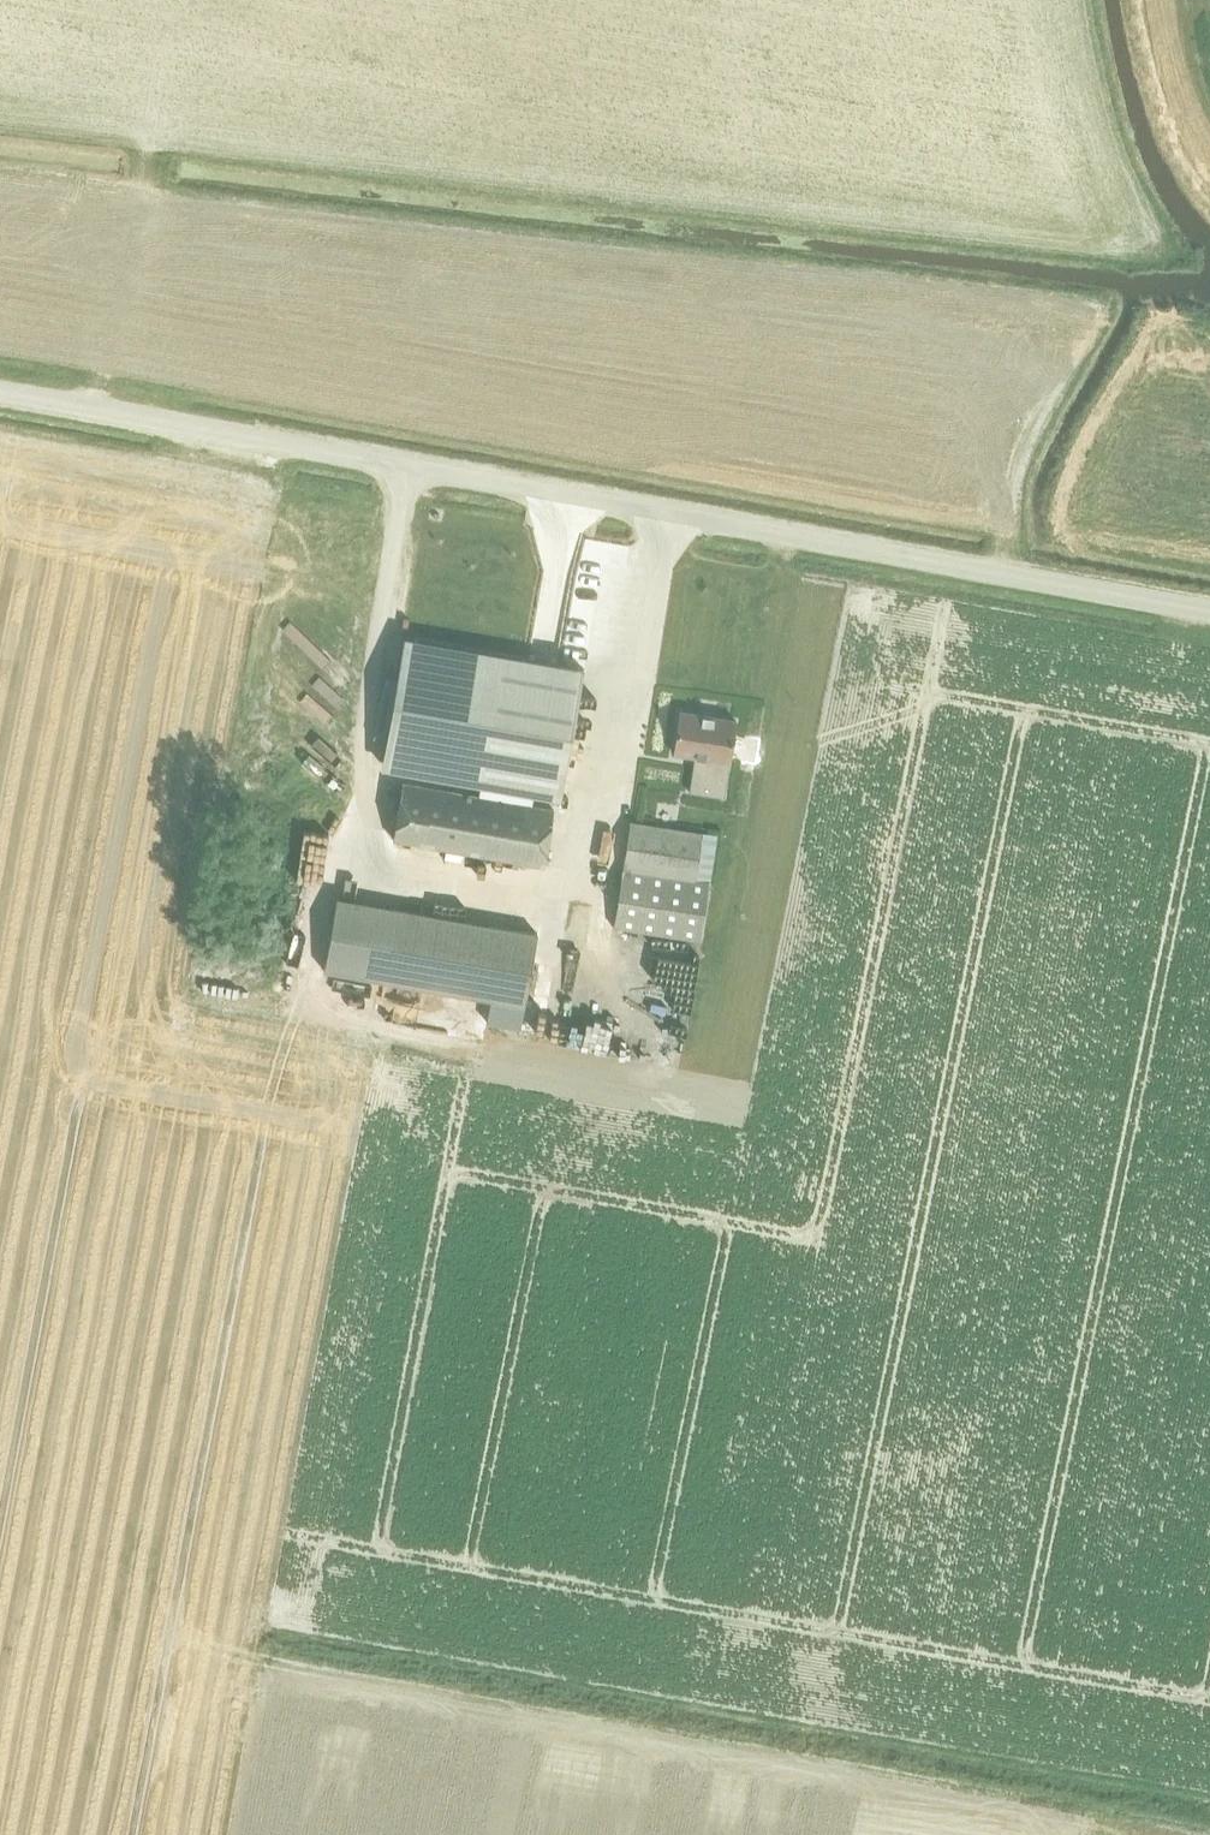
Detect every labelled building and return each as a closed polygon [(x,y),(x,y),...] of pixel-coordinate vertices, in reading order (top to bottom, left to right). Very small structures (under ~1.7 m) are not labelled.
[(559,800),(583,668),(403,636),(380,767),(441,778),(439,788),(402,781),(392,838),(543,865),(553,808),(531,804),(532,795),(559,800)] [(724,796),(735,719),(679,710),(672,752),(694,755),(689,791),(724,796)] [(629,821),(612,926),(699,940),(708,881),(694,879),(702,832),(654,824),(659,788),(635,784),(629,821)] [(393,907),(380,980),(489,999),(523,1005),(536,932),(393,907)] [(315,962),(317,922),(303,921),(301,961),(315,962)]
